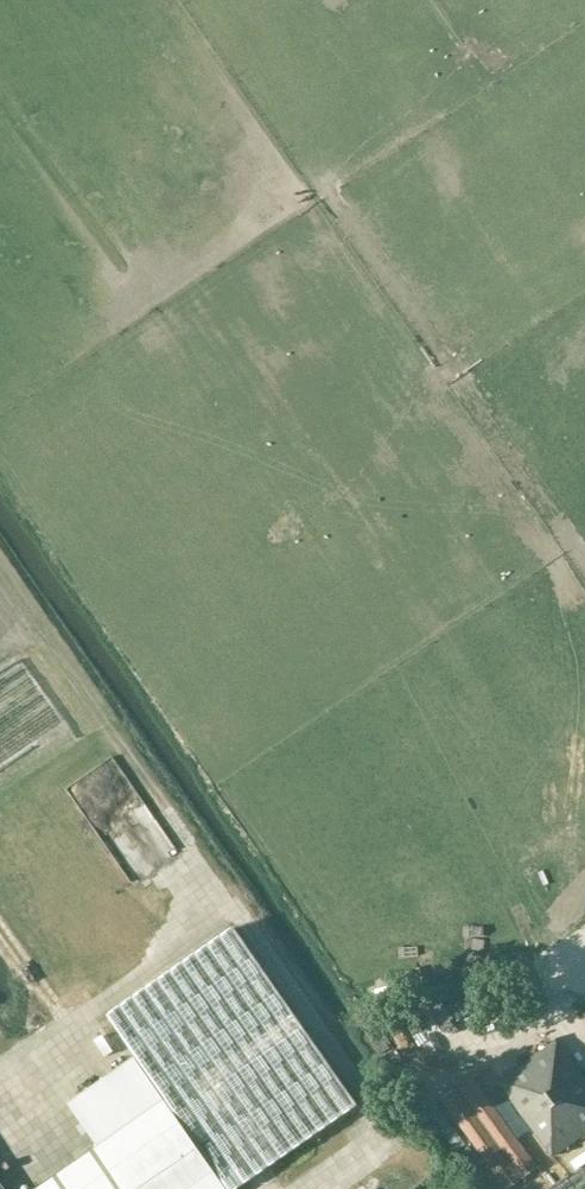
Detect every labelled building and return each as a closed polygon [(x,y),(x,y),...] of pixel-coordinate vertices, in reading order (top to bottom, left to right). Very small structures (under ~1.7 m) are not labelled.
[(163,1101),(32,1188),(237,1188),(360,1107),(240,928),(112,1013),(168,1098),(163,1101)] [(86,1032),(39,1058),(67,1108),(76,1102),(63,1080),(69,1076),(61,1062),(93,1044),(86,1032)] [(584,1134),(584,1076),(572,1057),(567,1060),(556,1044),(503,1081),(555,1155),(584,1134)] [(508,1188),(539,1167),(477,1080),(446,1102),(508,1188)] [(0,1137),(0,1144),(12,1160),(30,1147),(15,1126),(0,1137)]
